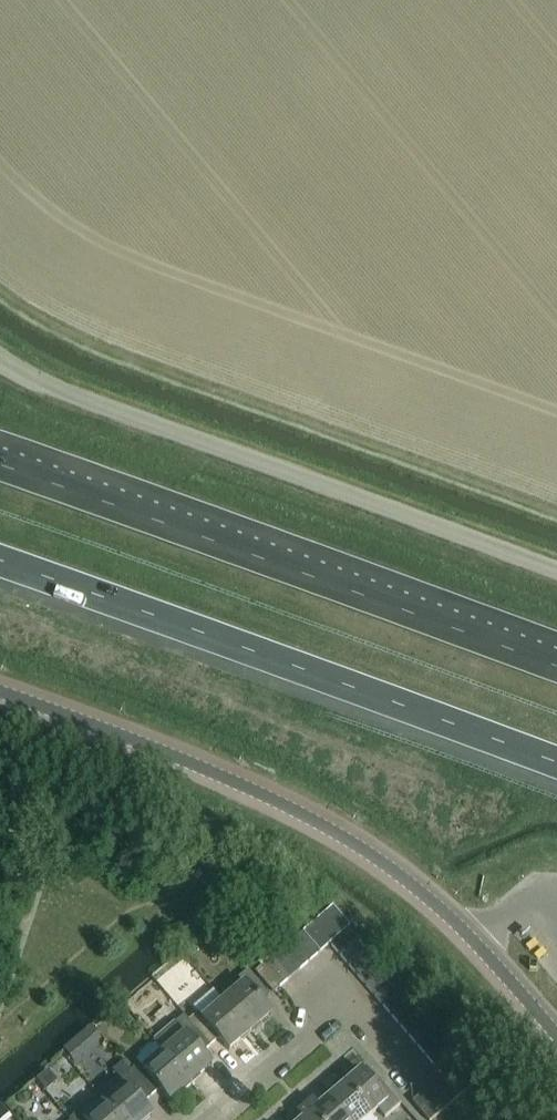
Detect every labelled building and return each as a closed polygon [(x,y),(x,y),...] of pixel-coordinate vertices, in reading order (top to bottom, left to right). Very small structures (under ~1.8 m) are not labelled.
[(320,951),(330,943),(350,926),(333,905),(303,932),(320,951)] [(338,953),(359,936),(350,926),(330,943),(338,953)] [(309,960),(320,951),(303,932),(292,940),(309,960)] [(347,963),(367,946),(359,936),(338,953),(347,963)] [(300,969),(309,960),(292,940),(282,949),(300,969)] [(356,973),(376,956),(367,946),(347,963),(356,973)] [(289,977),(300,969),(282,949),(272,958),(289,977)] [(364,983),(385,966),(376,956),(356,973),(364,983)] [(279,986),(289,977),(272,958),(262,967),(279,986)] [(373,993),(393,976),(385,966),(364,983),(373,993)] [(271,1014),(261,1002),(270,994),(248,969),(240,976),(245,982),(223,1000),(250,1030),(269,1014),(270,1015),(271,1014)] [(382,1004),(402,986),(393,976),(373,993),(382,1004)] [(390,1014),(410,996),(402,986),(382,1004),(390,1014)] [(399,1024),(419,1007),(410,996),(390,1014),(399,1024)] [(250,1030),(223,1000),(204,1016),(199,1010),(189,1019),(211,1044),(219,1038),(229,1050),(230,1049),(229,1048),(249,1031),(250,1032),(251,1031),(250,1030)] [(399,1024),(408,1034),(428,1017),(419,1007),(399,1024)] [(408,1034),(417,1045),(437,1028),(428,1017),(408,1034)] [(212,1065),(201,1052),(211,1044),(189,1019),(180,1027),(185,1033),(164,1051),(191,1082),(190,1081),(210,1064),(211,1065),(212,1065)] [(417,1045),(426,1055),(446,1038),(437,1028),(417,1045)] [(433,1064),(454,1047),(446,1038),(426,1055),(433,1064)] [(164,1051),(162,1052),(154,1042),(151,1044),(148,1043),(139,1050),(139,1054),(135,1058),(138,1061),(129,1069),(151,1095),(159,1088),(170,1100),(171,1099),(170,1098),(190,1082),(190,1083),(191,1082),(164,1051)] [(442,1075),(463,1058),(454,1047),(433,1064),(442,1075)] [(450,1104),(480,1078),(463,1058),(442,1075),(432,1083),(450,1104)] [(142,1103),(151,1095),(129,1069),(122,1060),(112,1069),(118,1076),(98,1093),(121,1119),(145,1119),(151,1115),(151,1116),(152,1115),(142,1103)] [(401,1103),(371,1068),(365,1074),(362,1070),(352,1078),(346,1071),(338,1078),(369,1115),(378,1107),(386,1116),(401,1103)] [(369,1115),(338,1078),(331,1084),(336,1091),(328,1098),(346,1119),(363,1119),(369,1115)] [(450,1104),(432,1083),(422,1092),(440,1112),(450,1104)] [(412,1100),(429,1119),(431,1119),(440,1112),(422,1092),(412,1100)] [(98,1093),(77,1111),(78,1112),(70,1119),(121,1119),(98,1093)] [(328,1098),(318,1106),(312,1099),(305,1106),(317,1119),(346,1119),(328,1098)] [(305,1106),(297,1113),(302,1119),(317,1119),(305,1106)]
